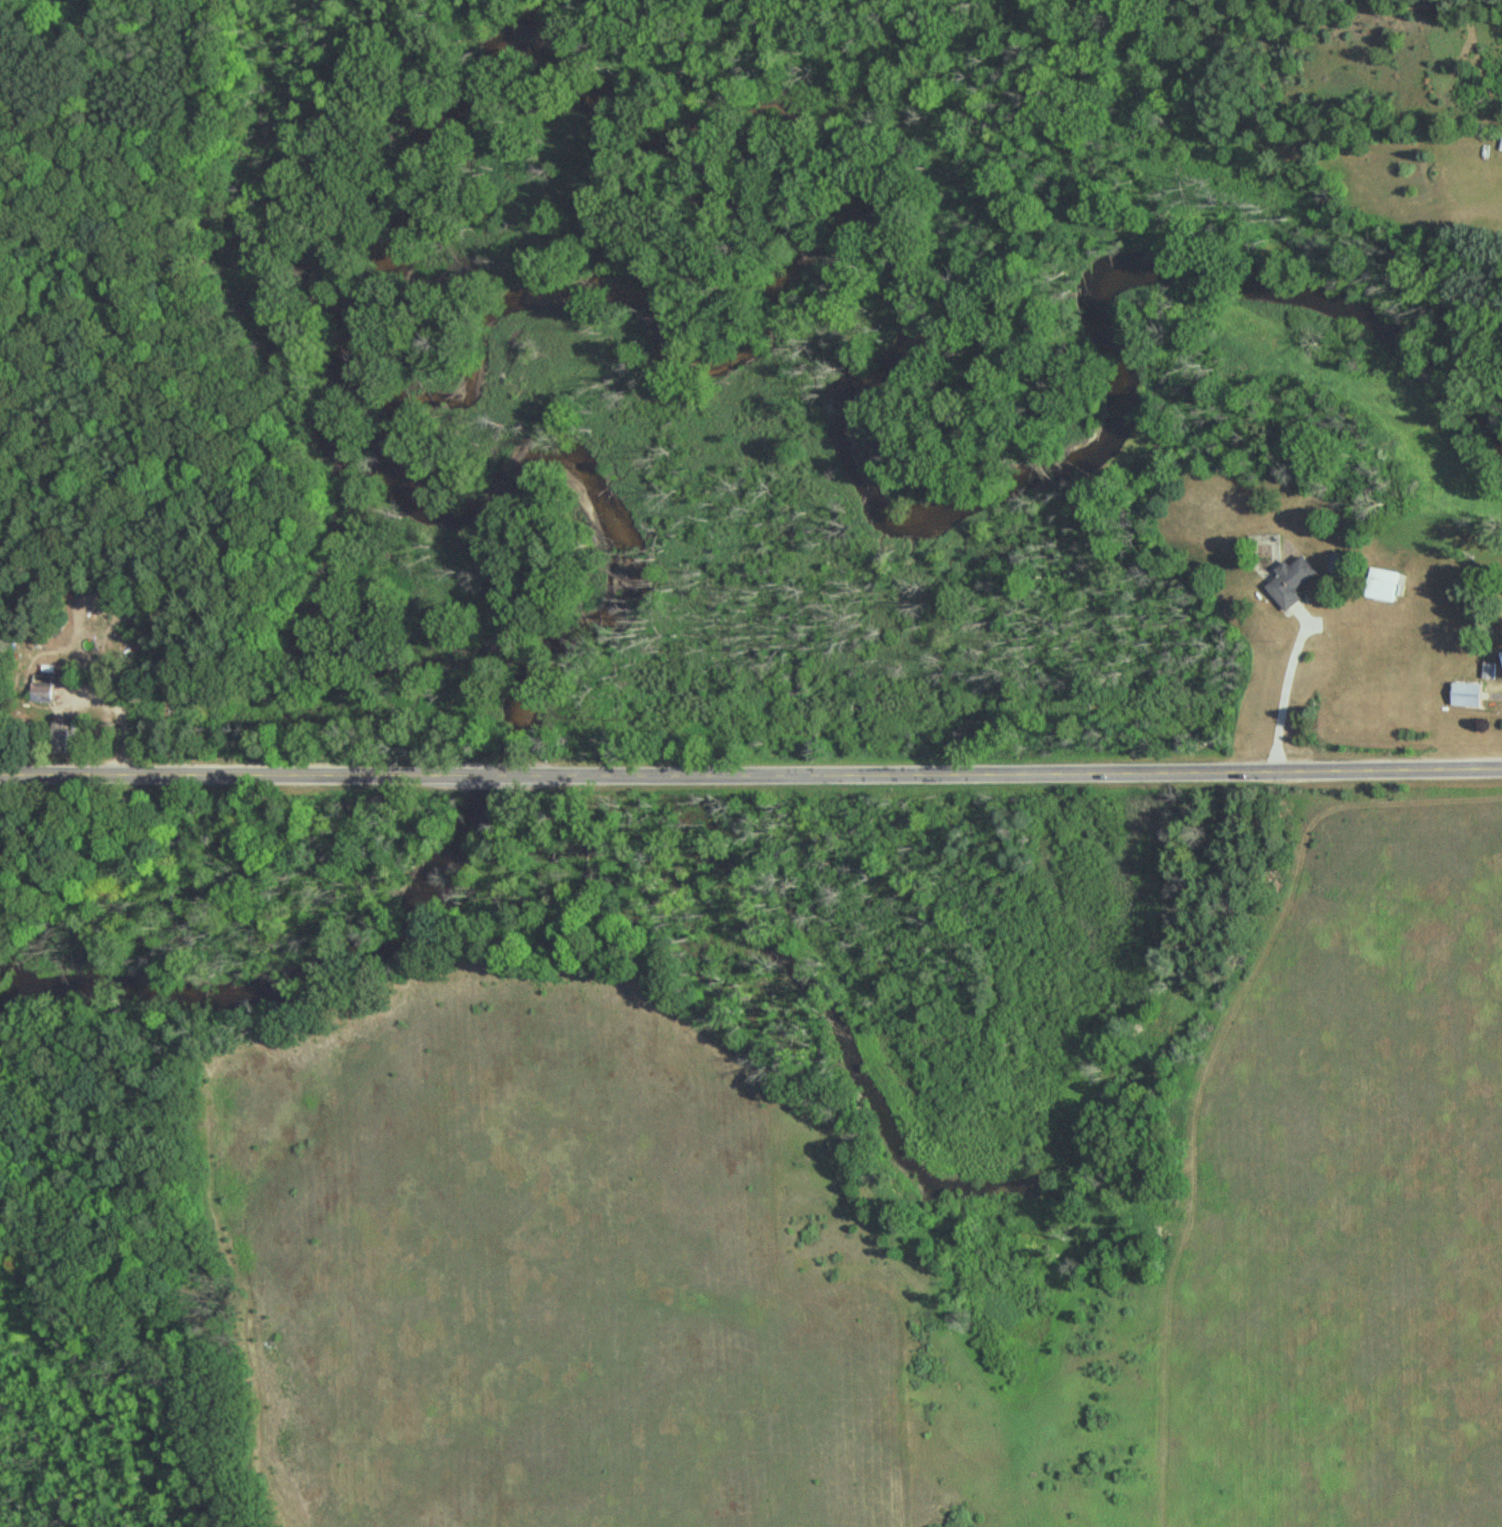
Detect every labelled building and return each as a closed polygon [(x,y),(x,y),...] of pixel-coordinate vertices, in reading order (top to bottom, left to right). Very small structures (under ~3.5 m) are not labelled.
[(1289,613),(1306,599),(1300,591),(1320,574),(1306,557),(1293,567),(1289,562),(1277,571),(1282,577),(1268,588),(1289,613)] [(1396,605),(1402,575),(1373,569),(1367,600),(1396,605)] [(51,666),(51,675),(53,675),(52,703),(31,702),(31,675),(44,675),(45,666),(51,666)] [(1485,681),(1496,681),(1497,666),(1486,666),(1485,681)] [(1485,709),(1485,686),(1456,686),(1456,709),(1485,709)] [(74,744),(68,744),(67,755),(50,755),(51,725),(63,725),(63,731),(74,731),(74,744)]
